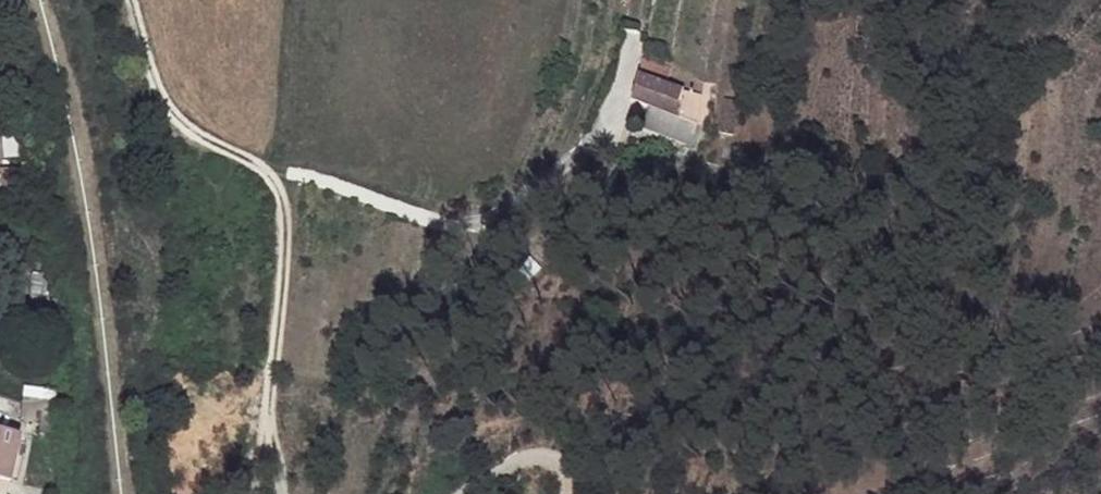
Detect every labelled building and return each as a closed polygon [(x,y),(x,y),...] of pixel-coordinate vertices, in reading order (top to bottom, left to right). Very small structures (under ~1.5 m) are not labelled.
[(683,92),(666,86),(670,69),(642,61),(631,101),(649,108),(641,128),(691,145),(695,124),(700,95),(683,92)] [(737,101),(724,99),(720,133),(732,134),(737,101)] [(0,430),(0,480),(8,482),(19,434),(0,430)]
